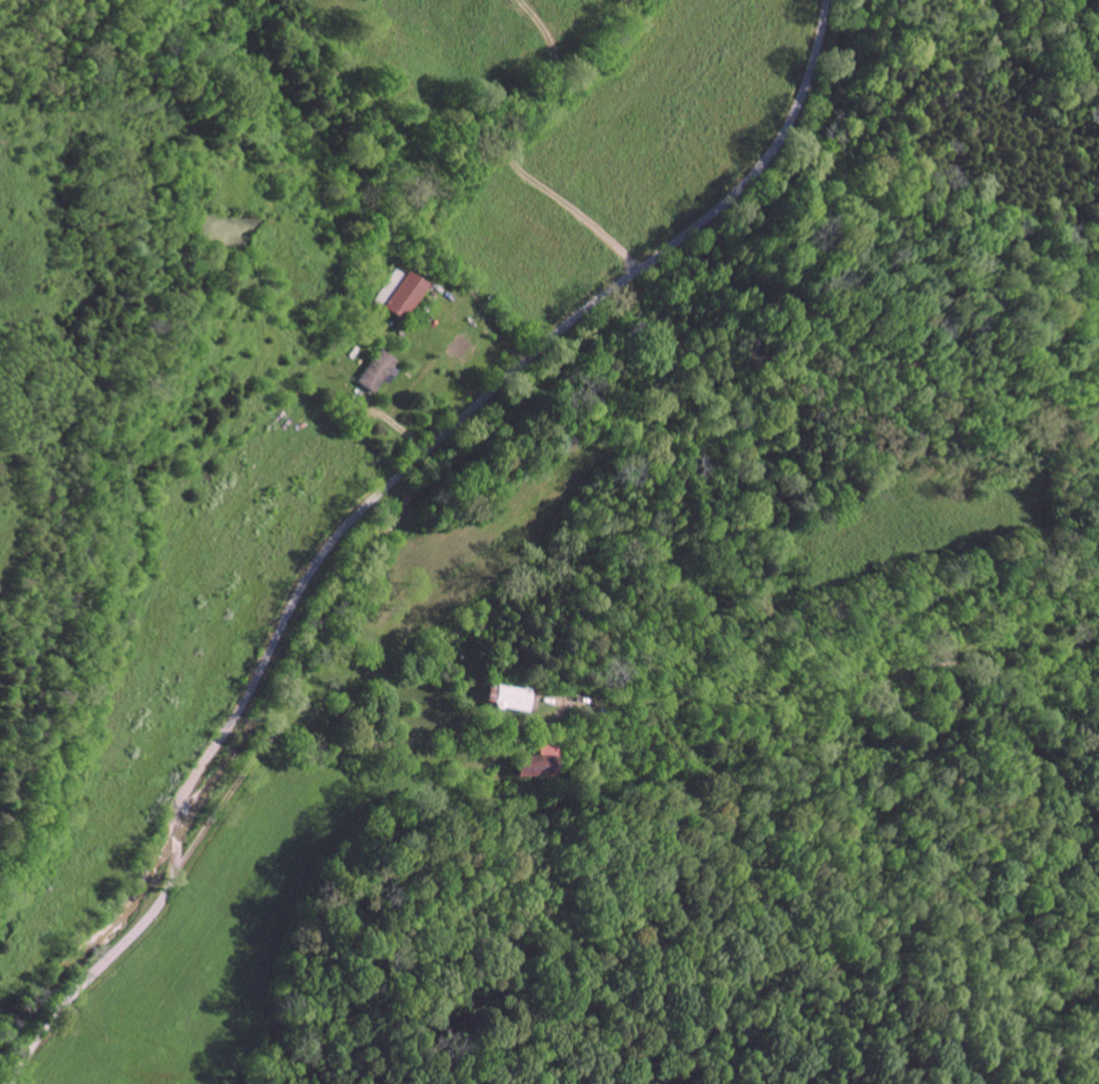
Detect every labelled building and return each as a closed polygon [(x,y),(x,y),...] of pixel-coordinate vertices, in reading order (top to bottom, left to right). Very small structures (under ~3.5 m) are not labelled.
[(394,268),(374,304),(404,320),(424,285),(394,268)] [(395,363),(380,350),(353,379),(368,393),(395,363)] [(523,688),(485,686),(484,709),(522,711),(523,688)] [(557,757),(518,756),(517,766),(510,765),(510,777),(556,778),(557,757)]
